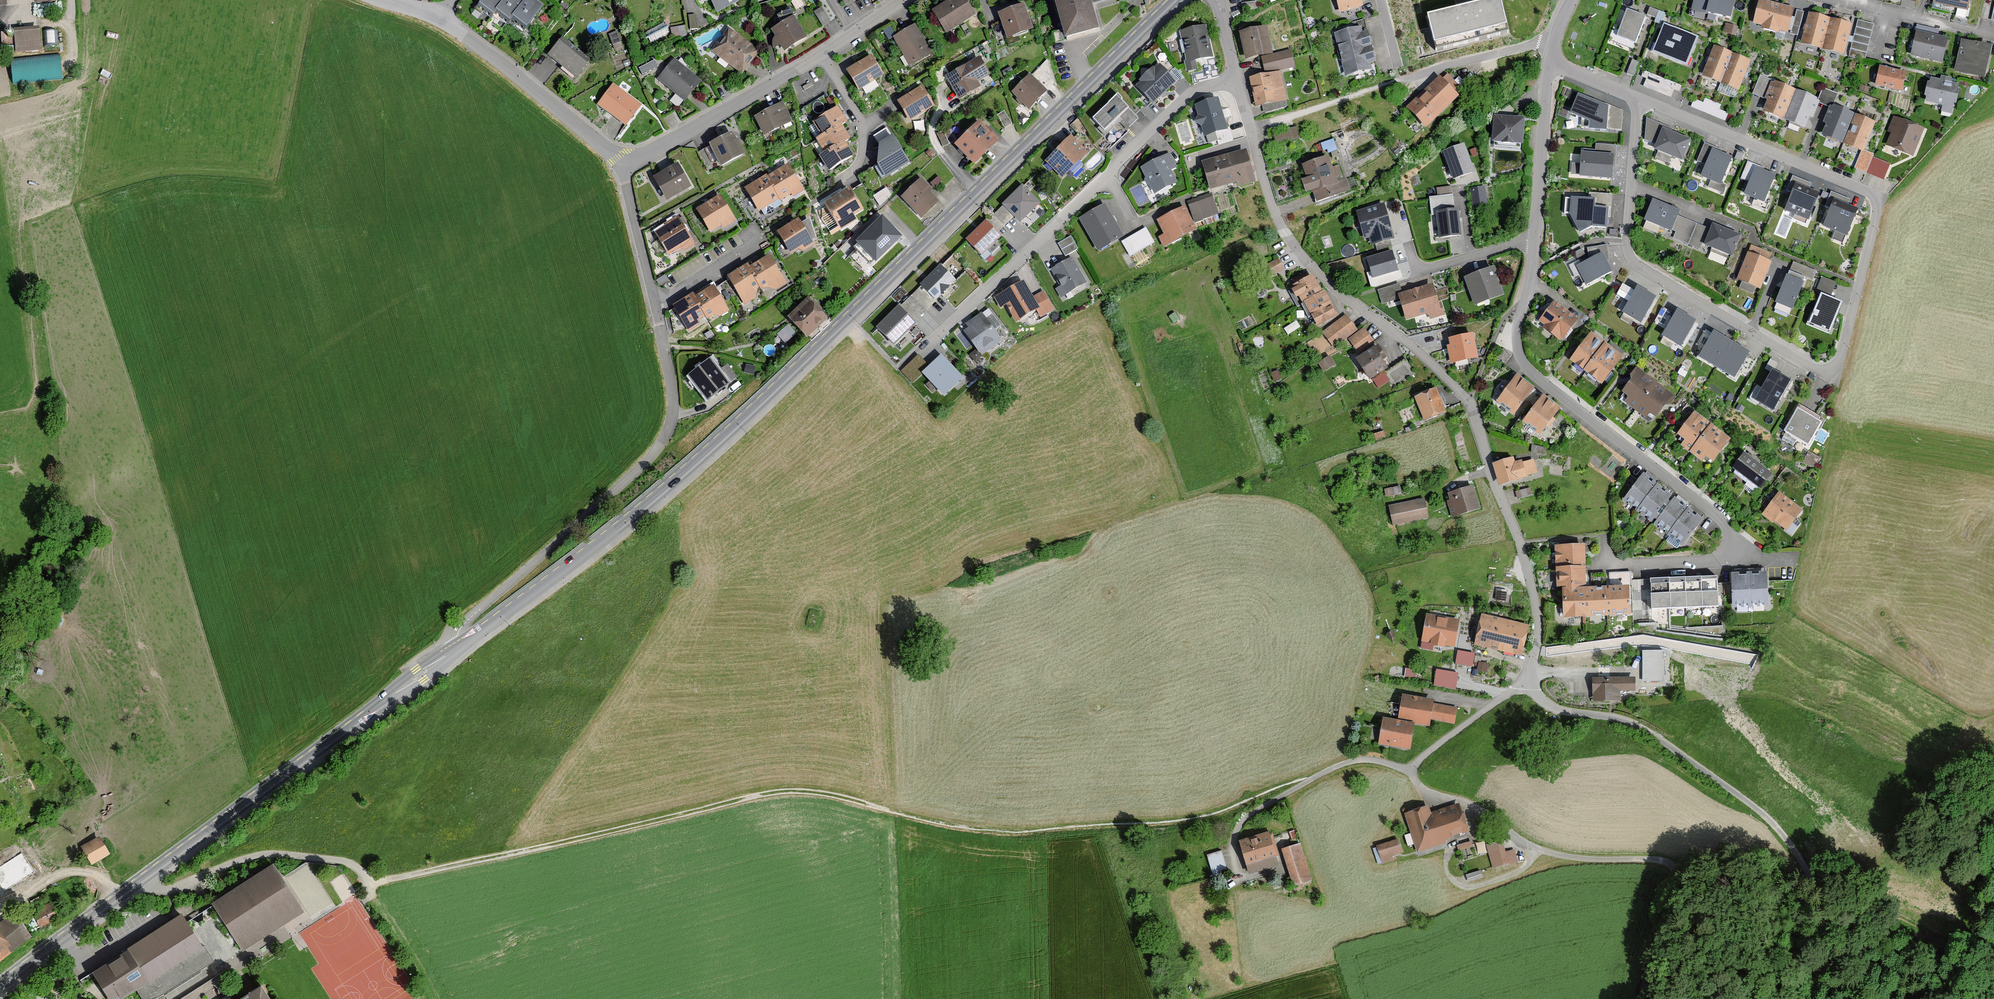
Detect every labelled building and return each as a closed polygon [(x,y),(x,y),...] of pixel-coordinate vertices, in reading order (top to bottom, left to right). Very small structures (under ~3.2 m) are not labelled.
[(528,26),(543,4),(537,0),(483,0),(480,4),(487,9),(493,13),(496,10),(503,14),(510,19),(512,16),(520,21),(528,26)] [(742,0),(710,0),(716,13),(742,0)] [(976,14),(966,0),(948,0),(932,11),(946,33),(976,14)] [(992,14),(997,13),(1025,2),(1026,2),(1026,0),(987,0),(992,14)] [(1091,0),(1057,0),(1068,42),(1100,33),(1093,8),(1091,0)] [(1093,8),(1117,0),(1091,0),(1093,8)] [(1339,14),(1364,8),(1362,0),(1336,0),(1339,14)] [(1731,20),(1737,0),(1696,0),(1693,10),(1731,20)] [(1752,24),(1797,36),(1804,11),(1764,0),(1758,0),(1752,24)] [(1933,3),(1967,10),(1970,0),(1933,0),(1933,3)] [(1034,29),(1025,2),(997,13),(1006,39),(1034,29)] [(824,24),(832,19),(822,5),(814,10),(824,24)] [(1501,5),(1425,22),(1432,52),(1507,35),(1501,5)] [(1616,25),(1610,41),(1635,50),(1648,17),(1628,9),(1621,27),(1616,25)] [(1844,56),(1853,23),(1808,11),(1800,43),(1844,56)] [(793,15),(768,31),(782,54),(808,38),(793,15)] [(1900,28),(1857,19),(1849,57),(1892,66),(1900,28)] [(40,50),(38,21),(14,23),(14,29),(0,30),(0,45),(0,47),(15,46),(16,51),(40,50)] [(652,39),(669,30),(666,24),(649,34),(652,39)] [(933,53),(916,24),(893,38),(910,66),(933,53)] [(1206,24),(1179,30),(1188,72),(1198,70),(1196,60),(1213,57),(1206,24)] [(1268,25),(1240,30),(1247,62),(1267,57),(1275,56),(1274,53),(1268,25)] [(1368,25),(1335,31),(1344,77),(1377,71),(1368,25)] [(1654,55),(1688,68),(1699,38),(1666,25),(1654,55)] [(712,50),(743,73),(760,52),(729,28),(712,50)] [(1942,62),(1947,38),(1915,32),(1910,56),(1942,62)] [(590,61),(562,40),(548,58),(576,79),(590,61)] [(1955,73),(1987,80),(1993,48),(1963,40),(1955,73)] [(1751,60),(1714,44),(1701,75),(1738,90),(1751,60)] [(1275,56),(1267,57),(1269,72),(1281,69),(1296,67),(1293,49),(1274,53),(1275,56)] [(859,91),(885,75),(872,54),(846,69),(859,91)] [(12,57),(13,82),(63,79),(62,55),(12,57)] [(655,57),(640,66),(644,72),(658,63),(655,57)] [(981,57),(945,78),(960,103),(984,89),(980,82),(992,75),(981,57)] [(658,81),(686,103),(703,81),(674,59),(658,81)] [(1135,85),(1153,105),(1178,83),(1159,63),(1135,85)] [(1876,87),(1909,94),(1913,73),(1880,67),(1876,87)] [(1269,72),(1249,75),(1257,113),(1288,107),(1281,69),(1269,72)] [(1031,73),(1012,92),(1029,110),(1049,91),(1031,73)] [(1406,110),(1426,129),(1458,97),(1439,77),(1406,110)] [(1929,77),(1924,101),(1954,107),(1959,84),(1929,77)] [(1821,99),(1773,79),(1764,100),(1767,101),(1763,111),(1805,128),(1810,117),(1813,119),(1821,99)] [(597,105),(626,127),(642,105),(613,84),(597,105)] [(910,121),(936,106),(925,86),(898,101),(910,121)] [(1119,94),(1091,117),(1105,133),(1132,110),(1119,94)] [(1195,106),(1206,138),(1229,130),(1218,98),(1195,106)] [(1614,109),(1584,98),(1578,118),(1598,125),(1599,134),(1616,133),(1614,109)] [(783,103),(753,116),(761,136),(792,122),(783,103)] [(1844,146),(1856,113),(1835,105),(1822,137),(1844,146)] [(837,106),(811,123),(819,135),(813,139),(822,153),(819,156),(829,172),(854,156),(849,148),(846,143),(852,139),(848,133),(843,126),(848,122),(842,113),(837,106)] [(1005,107),(997,111),(1005,125),(1013,120),(1005,107)] [(1526,115),(1491,113),(1488,145),(1524,147),(1526,115)] [(1877,121),(1856,113),(1844,146),(1861,152),(1864,153),(1877,121)] [(1896,116),(1886,147),(1914,157),(1925,126),(1896,116)] [(955,145),(975,164),(1000,139),(980,120),(955,145)] [(1274,129),(1277,140),(1300,135),(1298,124),(1274,129)] [(735,132),(710,145),(721,168),(747,154),(735,132)] [(1701,143),(1673,132),(1665,152),(1693,163),(1701,143)] [(1089,151),(1071,133),(1040,164),(1059,182),(1089,151)] [(887,169),(892,179),(921,164),(906,138),(890,147),(887,169)] [(1211,195),(1256,181),(1245,145),(1200,158),(1211,195)] [(1455,183),(1476,175),(1466,147),(1444,155),(1455,183)] [(1170,152),(1141,167),(1155,194),(1178,183),(1172,170),(1178,167),(1170,152)] [(1742,160),(1722,152),(1711,179),(1731,187),(1742,160)] [(1856,170),(1862,172),(1868,155),(1864,153),(1861,152),(1856,170)] [(1329,154),(1302,164),(1307,178),(1301,180),(1306,193),(1311,191),(1317,206),(1351,194),(1340,164),(1334,167),(1329,154)] [(1621,158),(1589,156),(1587,179),(1619,182),(1621,158)] [(1868,173),(1884,179),(1890,164),(1873,158),(1868,173)] [(680,165),(654,180),(667,203),(693,188),(680,165)] [(745,187),(760,211),(772,204),(773,206),(794,193),(796,195),(805,190),(789,165),(781,170),(780,169),(766,177),(765,175),(745,187)] [(1786,176),(1766,168),(1754,196),(1774,204),(1786,176)] [(921,178),(900,199),(922,220),(940,201),(931,192),(933,190),(921,178)] [(888,185),(874,193),(880,202),(893,194),(888,185)] [(1825,195),(1803,186),(1792,214),(1813,223),(1825,195)] [(1034,187),(1015,207),(1035,227),(1054,207),(1034,187)] [(1489,208),(1486,189),(1472,191),(1474,210),(1489,208)] [(850,192),(825,208),(841,234),(858,224),(854,217),(862,212),(850,192)] [(1171,197),(1173,214),(1181,209),(1191,226),(1200,224),(1199,217),(1218,213),(1214,197),(1196,201),(1194,193),(1171,197)] [(723,230),(737,223),(721,195),(696,210),(710,234),(721,228),(723,230)] [(1863,208),(1841,200),(1830,228),(1851,237),(1863,208)] [(1369,237),(1372,244),(1395,238),(1384,202),(1356,211),(1364,239),(1369,237)] [(1601,205),(1571,202),(1570,217),(1576,218),(1589,237),(1599,230),(1612,231),(1614,213),(1600,212),(1601,205)] [(1680,213),(1653,202),(1644,223),(1670,235),(1680,213)] [(1105,204),(1079,219),(1099,252),(1125,237),(1105,204)] [(1173,241),(1193,229),(1191,226),(1181,209),(1173,214),(1161,220),(1173,241)] [(884,215),(862,236),(881,256),(903,235),(884,215)] [(1464,216),(1441,218),(1443,243),(1467,241),(1464,216)] [(681,254),(695,246),(679,218),(654,233),(668,257),(680,251),(681,254)] [(800,220),(777,234),(790,255),(800,249),(802,252),(815,244),(800,220)] [(998,221),(978,242),(995,260),(1016,239),(998,221)] [(1742,238),(1713,226),(1704,248),(1733,260),(1742,238)] [(1147,228),(1122,242),(1131,257),(1156,243),(1147,228)] [(1059,243),(1067,256),(1080,249),(1072,236),(1059,243)] [(1775,257),(1752,247),(1737,283),(1761,293),(1775,257)] [(1392,249),(1366,257),(1372,278),(1398,270),(1392,249)] [(1286,270),(1278,255),(1265,262),(1273,277),(1286,270)] [(1073,256),(1051,268),(1061,287),(1057,289),(1064,302),(1080,293),(1078,289),(1089,283),(1073,256)] [(1613,257),(1586,271),(1595,289),(1623,275),(1613,257)] [(737,273),(729,278),(745,304),(772,288),(774,291),(786,283),(772,259),(764,264),(752,271),(749,266),(737,273)] [(953,267),(932,288),(948,305),(970,284),(953,267)] [(1495,267),(1463,278),(1473,309),(1506,298),(1495,267)] [(1323,292),(1313,273),(1293,284),(1318,328),(1340,316),(1326,291),(1323,292)] [(1809,285),(1794,279),(1783,306),(1798,312),(1809,285)] [(1837,285),(1822,279),(1815,297),(1820,299),(1809,326),(1831,335),(1843,305),(1830,300),(1837,285)] [(1023,280),(993,297),(1000,309),(1007,305),(1017,322),(1036,310),(1041,319),(1055,310),(1043,289),(1033,295),(1023,280)] [(684,299),(673,305),(688,331),(715,315),(717,318),(730,310),(715,286),(707,291),(695,298),(692,293),(684,299)] [(1434,286),(1398,296),(1405,322),(1425,317),(1426,322),(1443,317),(1434,286)] [(1659,299),(1643,290),(1628,316),(1644,325),(1659,299)] [(808,300),(788,319),(806,337),(826,318),(808,300)] [(1537,322),(1562,343),(1580,321),(1555,301),(1537,322)] [(994,306),(966,324),(970,328),(964,331),(980,355),(1002,341),(995,330),(1005,323),(994,306)] [(928,327),(909,308),(887,331),(906,349),(928,327)] [(1698,323),(1683,313),(1668,339),(1683,348),(1698,323)] [(1347,315),(1322,333),(1334,350),(1359,331),(1347,315)] [(778,331),(786,340),(797,331),(789,322),(778,331)] [(1590,332),(1568,361),(1576,367),(1592,380),(1601,386),(1623,357),(1590,332)] [(1479,361),(1474,334),(1446,340),(1452,367),(1479,361)] [(1753,357),(1718,336),(1703,361),(1738,382),(1753,357)] [(1358,361),(1370,380),(1389,368),(1377,349),(1358,361)] [(1326,369),(1336,363),(1330,354),(1321,360),(1326,369)] [(930,368),(919,355),(902,371),(915,384),(923,376),(944,399),(964,380),(942,356),(930,368)] [(711,356),(688,373),(708,401),(739,379),(727,362),(719,368),(711,356)] [(1638,369),(1617,397),(1624,402),(1643,417),(1653,424),(1674,397),(1638,369)] [(1792,383),(1773,372),(1762,391),(1759,389),(1750,404),(1761,411),(1763,408),(1774,414),(1792,383)] [(1496,402),(1514,416),(1535,388),(1517,375),(1496,402)] [(1423,422),(1446,413),(1436,388),(1413,397),(1423,422)] [(1521,423),(1540,437),(1561,409),(1543,395),(1521,423)] [(1820,420),(1799,407),(1789,422),(1792,424),(1786,434),(1810,449),(1824,426),(1818,423),(1820,420)] [(1732,440),(1694,412),(1677,435),(1685,441),(1681,446),(1684,449),(1703,463),(1710,468),(1732,440)] [(1772,471),(1745,451),(1731,470),(1757,490),(1772,471)] [(1515,465),(1514,459),(1494,465),(1501,488),(1527,480),(1527,479),(1537,475),(1533,462),(1523,465),(1522,463),(1515,465)] [(1667,535),(1683,547),(1704,520),(1696,514),(1683,503),(1668,492),(1653,481),(1644,473),(1623,500),(1667,535)] [(1469,476),(1443,484),(1453,518),(1480,510),(1469,476)] [(1779,491),(1761,515),(1786,534),(1803,510),(1779,491)] [(1424,499),(1388,507),(1393,528),(1429,520),(1424,499)] [(1561,620),(1631,615),(1629,585),(1588,588),(1585,544),(1556,545),(1561,620)] [(1731,569),(1732,608),(1770,607),(1768,568),(1731,569)] [(1716,581),(1649,584),(1651,615),(1717,612),(1716,581)] [(1428,614),(1422,644),(1454,651),(1460,621),(1428,614)] [(1481,615),(1473,646),(1522,658),(1530,627),(1481,615)] [(1459,650),(1457,664),(1473,667),(1476,653),(1459,650)] [(1666,651),(1643,651),(1642,682),(1665,683),(1666,651)] [(1434,686),(1457,690),(1460,673),(1436,669),(1434,686)] [(1593,676),(1593,702),(1622,703),(1622,697),(1635,697),(1636,676),(1593,676)] [(1377,744),(1411,751),(1416,726),(1430,729),(1432,720),(1454,725),(1458,708),(1401,696),(1396,720),(1383,718),(1377,744)] [(1428,808),(1406,815),(1418,853),(1447,845),(1446,841),(1467,835),(1459,810),(1431,818),(1428,808)] [(1270,834),(1241,843),(1251,876),(1280,867),(1270,834)] [(108,854),(97,839),(82,850),(92,865),(108,854)] [(1402,840),(1377,848),(1382,865),(1394,861),(1393,856),(1406,852),(1402,840)] [(1478,853),(1488,850),(1485,840),(1475,842),(1478,853)] [(1504,842),(1487,847),(1493,869),(1517,862),(1514,851),(1507,853),(1504,842)] [(1300,846),(1282,851),(1294,888),(1312,882),(1300,846)] [(1212,872),(1227,868),(1223,848),(1208,852),(1212,872)] [(212,904),(243,951),(302,913),(272,865),(212,904)] [(12,868),(0,877),(0,883),(9,896),(24,886),(12,868)] [(59,919),(51,904),(34,914),(42,928),(59,919)] [(181,914),(91,973),(108,998),(124,998),(136,991),(142,998),(161,998),(214,964),(181,914)] [(4,920),(0,924),(0,963),(23,944),(4,920)] [(258,988),(241,998),(265,998),(258,988)]
